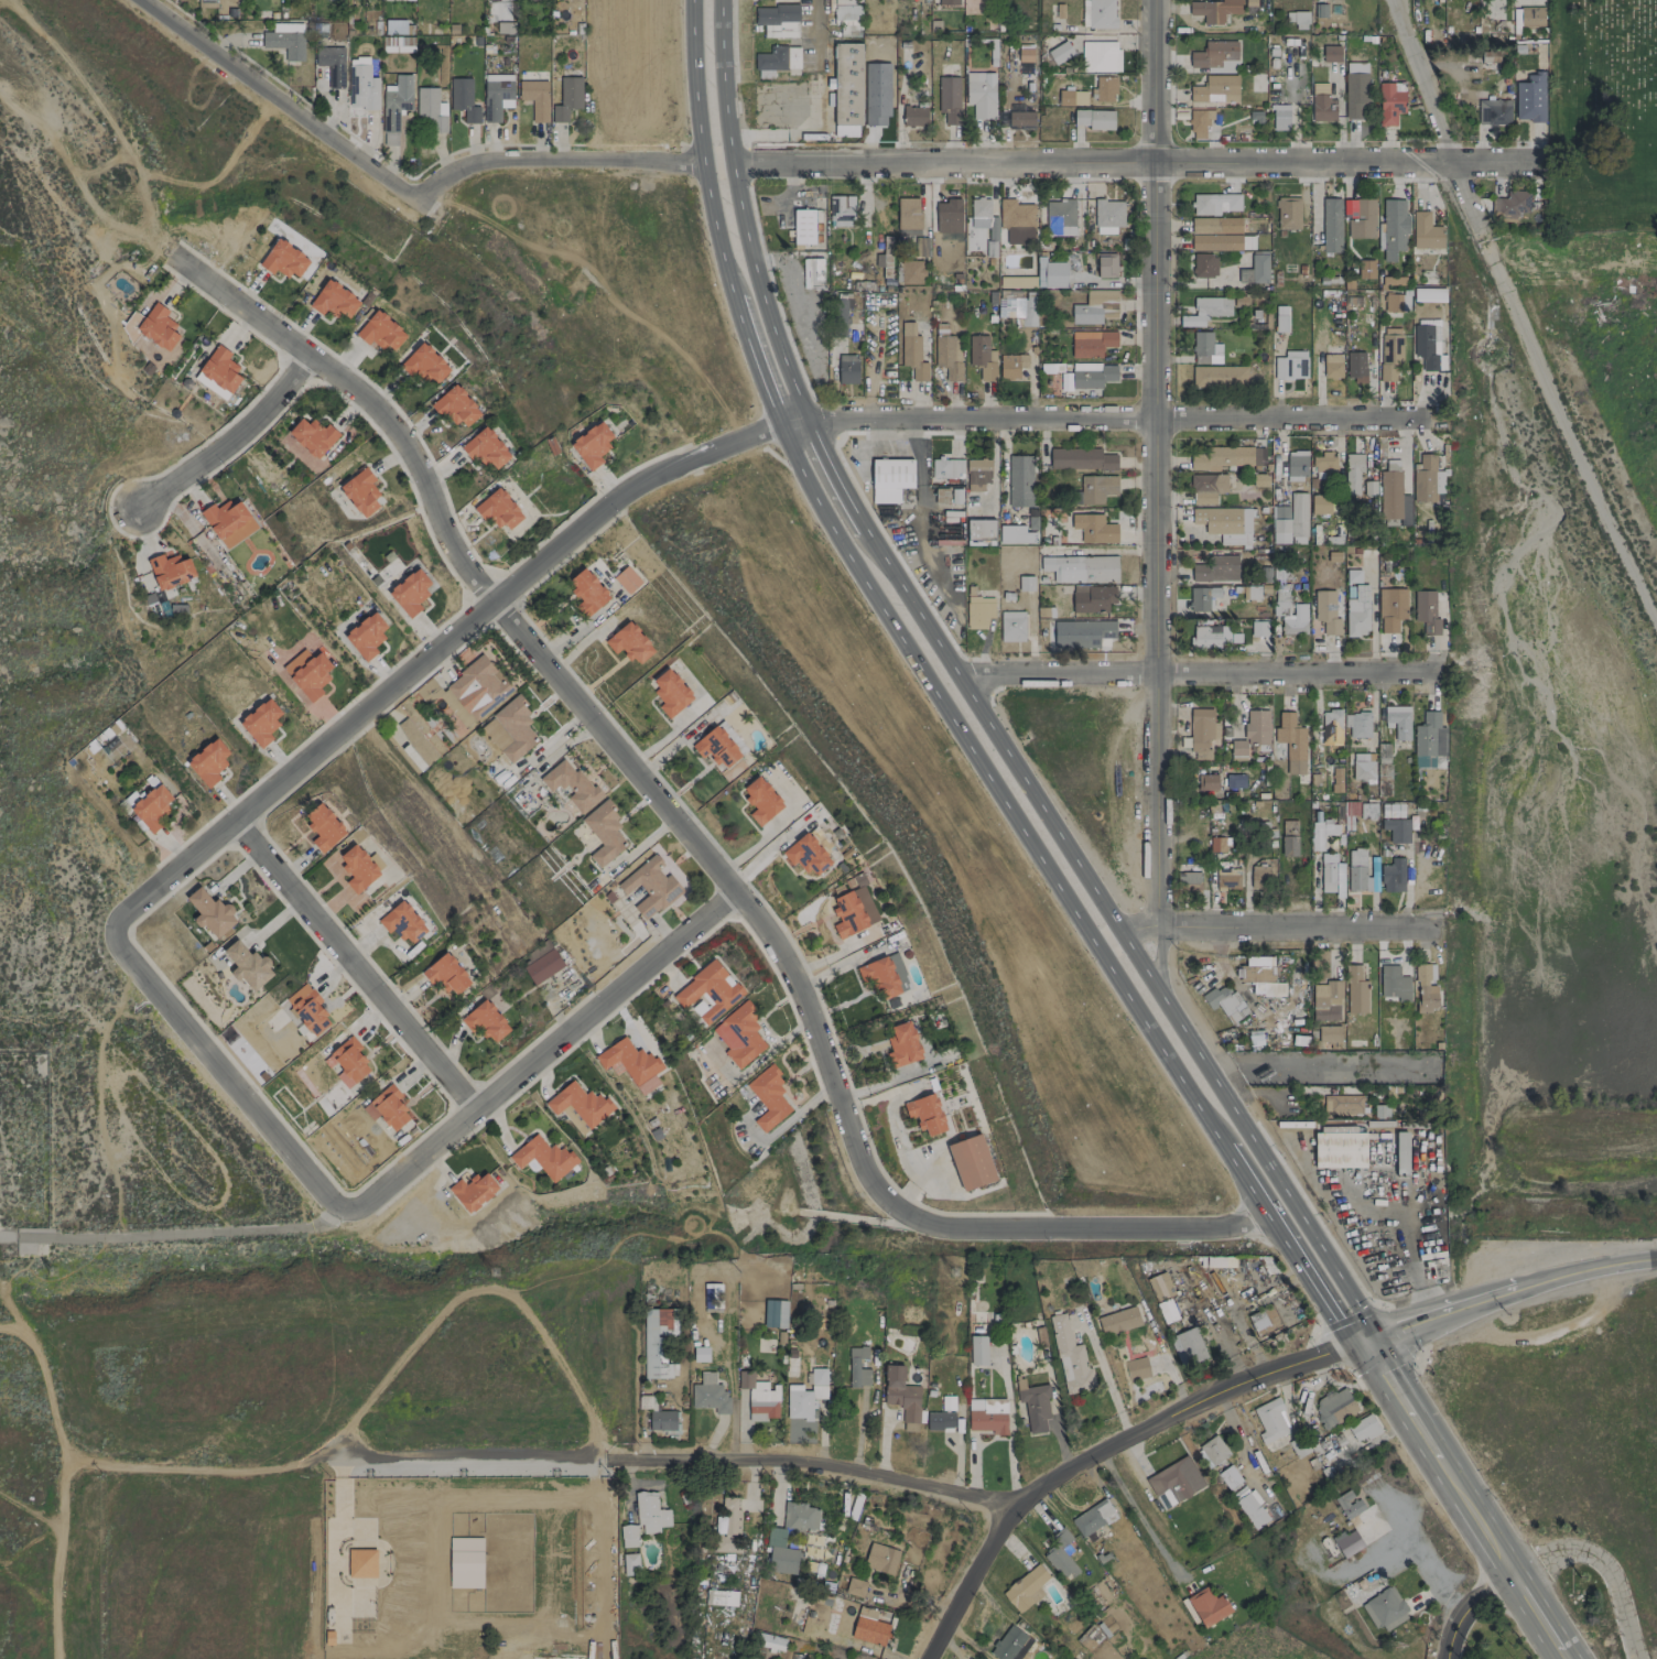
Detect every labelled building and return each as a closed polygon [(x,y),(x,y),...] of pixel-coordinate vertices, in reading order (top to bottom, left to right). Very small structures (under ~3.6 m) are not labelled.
[(854,0),(834,0),(834,20),(861,19),(860,5),(854,5),(854,0)] [(1082,28),(1115,28),(1115,0),(1082,0),(1082,28)] [(1240,14),(1240,0),(1216,0),(1189,1),(1189,16),(1203,15),(1203,25),(1224,24),(1223,14),(1240,14)] [(754,22),(797,23),(798,6),(755,5),(754,22)] [(1544,7),(1519,7),(1519,27),(1543,27),(1544,7)] [(1307,11),(1285,11),(1285,22),(1294,22),(1294,29),(1307,29),(1307,11)] [(405,20),(385,19),(385,34),(405,34),(405,20)] [(515,34),(515,22),(497,22),(497,33),(515,34)] [(303,61),(303,25),(283,25),(282,31),(261,31),(261,47),(284,48),(284,61),(303,61)] [(770,36),(797,37),(797,25),(770,25),(770,36)] [(382,51),(414,52),(414,37),(382,36),(382,51)] [(1073,54),(1066,40),(1046,51),(1054,65),(1073,54)] [(1204,40),(1203,51),(1190,51),(1190,67),(1213,68),(1213,72),(1237,72),(1238,41),(1204,40)] [(1118,41),(1082,42),(1083,73),(1119,72),(1118,41)] [(835,43),(833,136),(857,137),(857,125),(861,125),(862,44),(835,43)] [(1018,62),(1032,62),(1032,45),(1018,45),(1018,62)] [(1340,62),(1340,46),(1323,45),(1322,62),(1340,62)] [(343,46),(315,47),(315,66),(327,65),(327,89),(344,88),(343,46)] [(799,46),(769,46),(769,53),(754,54),(754,69),(799,68),(799,46)] [(1498,51),(1482,51),(1482,69),(1498,69),(1498,51)] [(378,77),(369,77),(370,58),(349,58),(348,108),(378,109),(378,77)] [(1363,103),(1368,103),(1367,63),(1344,63),(1345,119),(1363,119),(1363,103)] [(994,72),(964,73),(965,105),(972,105),(972,120),(995,119),(994,72)] [(1544,73),(1526,72),(1526,82),(1515,82),(1515,121),(1543,121),(1544,73)] [(412,74),(395,74),(395,86),(383,86),(382,146),(398,146),(398,109),(411,110),(412,74)] [(512,74),(483,75),(484,122),(500,122),(500,107),(513,107),(512,74)] [(1238,102),(1238,76),(1205,75),(1205,86),(1189,86),(1189,101),(1238,102)] [(960,124),(960,76),(938,76),(938,113),(944,113),(944,124),(960,124)] [(1115,77),(1096,76),(1095,103),(1115,103),(1115,77)] [(581,77),(560,77),(560,105),(551,105),(551,122),(567,122),(567,108),(581,109),(581,77)] [(471,106),(472,78),(450,78),(450,109),(464,110),(464,123),(479,123),(479,106),(471,106)] [(531,100),(531,122),(547,123),(548,81),(519,80),(518,99),(531,100)] [(1379,126),(1396,125),(1396,113),(1405,113),(1404,82),(1377,83),(1379,126)] [(1311,121),(1335,121),(1335,99),(1328,99),(1328,83),(1312,83),(1311,121)] [(445,102),(438,102),(438,88),(416,88),(417,124),(426,123),(426,132),(446,132),(445,102)] [(1059,105),(1073,104),(1072,90),(1059,91),(1059,105)] [(787,93),(779,93),(778,124),(787,124),(787,93)] [(1477,100),(1478,124),(1510,124),(1510,99),(1477,100)] [(1289,130),(1289,104),(1271,105),(1271,130),(1289,130)] [(927,125),(926,106),(902,106),(903,126),(927,125)] [(1088,129),(1113,130),(1113,111),(1074,110),(1073,126),(1088,126),(1088,129)] [(1190,110),(1191,138),(1204,138),(1204,125),(1212,125),(1211,110),(1190,110)] [(1034,125),(1034,111),(1008,112),(1008,126),(1034,125)] [(1515,222),(1516,213),(1528,213),(1529,191),(1506,190),(1506,198),(1492,198),(1491,221),(1515,222)] [(1240,194),(1193,194),(1193,215),(1220,215),(1220,211),(1240,211),(1240,194)] [(852,195),(828,196),(829,226),(853,226),(852,195)] [(1277,229),(1300,229),(1300,197),(1277,197),(1277,229)] [(920,198),(897,198),(897,235),(919,236),(920,198)] [(1341,198),(1321,198),(1322,252),(1341,252),(1341,198)] [(971,217),(990,218),(990,199),(971,199),(971,217)] [(1016,199),(999,199),(999,230),(1034,229),(1034,204),(1016,204),(1016,199)] [(1375,199),(1355,199),(1354,218),(1348,218),(1347,238),(1374,238),(1375,199)] [(1406,200),(1382,199),(1382,222),(1378,222),(1377,250),(1383,250),(1383,261),(1395,262),(1395,250),(1405,250),(1406,200)] [(961,200),(936,201),(936,222),(961,222),(961,200)] [(1074,235),(1075,200),(1046,200),(1045,235),(1074,235)] [(1123,200),(1095,200),(1094,233),(1115,234),(1115,226),(1123,226),(1123,200)] [(793,244),(814,244),(814,209),(793,209),(793,244)] [(1443,248),(1442,226),(1430,226),(1430,211),(1412,211),(1413,248),(1443,248)] [(988,241),(997,241),(998,217),(989,216),(988,241)] [(1241,217),(1191,218),(1191,251),(1254,250),(1253,234),(1241,235),(1241,217)] [(290,272),(299,277),(310,259),(276,238),(259,266),(272,274),(275,270),(287,277),(290,272)] [(883,277),(890,277),(891,241),(884,241),(883,257),(876,257),(876,266),(883,266),(883,277)] [(1267,282),(1267,252),(1251,252),(1252,269),(1238,269),(1238,283),(1267,282)] [(1117,253),(1097,253),(1097,278),(1117,278),(1117,253)] [(1216,255),(1193,255),(1193,276),(1216,277),(1216,255)] [(1066,288),(1067,262),(1045,262),(1045,257),(1037,257),(1036,287),(1066,288)] [(822,258),(802,259),(803,288),(823,288),(822,258)] [(1374,278),(1374,260),(1357,261),(1358,278),(1374,278)] [(923,284),(923,261),(900,261),(899,284),(923,284)] [(1035,276),(999,277),(999,288),(1035,287),(1035,276)] [(339,312),(349,318),(360,300),(327,278),(308,306),(322,316),(326,311),(335,317),(339,312)] [(1101,324),(1101,318),(1117,318),(1117,290),(1086,289),(1085,305),(1071,305),(1071,324),(1101,324)] [(1021,326),(1035,326),(1036,292),(1022,292),(1021,326)] [(1384,311),(1409,312),(1409,293),(1384,292),(1384,311)] [(1231,297),(1194,297),(1194,316),(1179,316),(1179,327),(1203,327),(1203,317),(1231,316),(1231,297)] [(167,354),(179,336),(172,331),(177,324),(165,316),(168,311),(155,301),(144,317),(134,310),(124,324),(167,354)] [(394,350),(407,334),(376,309),(355,335),(366,344),(370,340),(382,349),(386,345),(394,350)] [(1286,315),(1275,315),(1275,331),(1286,331),(1286,315)] [(1439,319),(1413,319),(1414,356),(1421,356),(1421,371),(1446,371),(1446,354),(1439,354),(1439,319)] [(912,381),(927,381),(927,362),(920,362),(920,335),(915,335),(914,322),(901,322),(901,367),(911,366),(912,381)] [(946,381),(961,381),(960,336),(947,336),(946,325),(934,325),(935,366),(946,366),(946,381)] [(1396,381),(1396,365),(1402,366),(1402,329),(1381,328),(1380,381),(1396,381)] [(1071,332),(1072,358),(1101,357),(1101,347),(1117,346),(1116,331),(1071,332)] [(1193,331),(1192,363),(1220,363),(1221,344),(1212,343),(1212,332),(1193,331)] [(995,380),(995,350),(989,350),(988,335),(968,336),(968,366),(979,365),(979,381),(995,380)] [(450,370),(424,341),(401,362),(420,383),(429,376),(436,383),(450,370)] [(230,395),(244,374),(225,361),(231,353),(217,344),(197,372),(230,395)] [(1274,357),(1275,379),(1306,378),(1306,351),(1283,351),(1283,357),(1274,357)] [(1366,352),(1347,352),(1346,381),(1365,381),(1366,352)] [(999,378),(1019,378),(1018,368),(1028,368),(1027,354),(999,355),(999,378)] [(1342,354),(1323,354),(1323,377),(1341,378),(1342,354)] [(857,384),(857,355),(838,355),(838,383),(857,384)] [(1117,363),(1071,364),(1071,373),(1060,373),(1060,389),(1101,389),(1101,381),(1117,381),(1117,363)] [(1247,367),(1192,366),(1192,388),(1247,388),(1247,367)] [(459,431),(481,413),(456,383),(434,401),(459,431)] [(316,459),(339,435),(326,423),(320,430),(304,415),(287,432),(316,459)] [(590,471),(603,461),(597,454),(616,439),(600,420),(569,445),(590,471)] [(511,457),(487,425),(459,446),(469,460),(477,454),(491,472),(511,457)] [(1252,447),(1211,447),(1211,453),(1190,454),(1191,471),(1219,470),(1219,465),(1253,465),(1252,447)] [(1101,449),(1050,448),(1050,469),(1116,469),(1116,455),(1101,454),(1101,449)] [(1307,451),(1286,451),(1286,479),(1307,480),(1307,451)] [(1315,454),(1315,481),(1335,481),(1335,454),(1315,454)] [(1346,454),(1344,495),(1358,495),(1359,472),(1363,472),(1363,454),(1346,454)] [(1435,454),(1419,454),(1419,464),(1413,464),(1412,502),(1435,502),(1435,492),(1442,492),(1443,471),(1435,471),(1435,454)] [(1008,507),(1032,506),(1031,456),(1008,456),(1008,507)] [(963,459),(932,458),(932,478),(963,479),(963,459)] [(913,459),(871,460),(872,504),(899,503),(899,488),(913,488),(913,459)] [(966,459),(967,491),(983,491),(983,483),(991,483),(990,459),(966,459)] [(363,518),(379,506),(373,499),(379,494),(370,483),(375,479),(365,466),(338,487),(363,518)] [(1410,524),(1410,494),(1401,494),(1401,471),(1379,471),(1380,524),(1410,524)] [(1226,474),(1190,475),(1191,504),(1215,504),(1215,493),(1227,493),(1226,474)] [(1117,476),(1080,476),(1080,504),(1103,504),(1103,495),(1117,495),(1117,476)] [(505,532),(524,517),(499,486),(472,508),(483,521),(491,515),(505,532)] [(1306,493),(1290,493),(1290,506),(1272,506),(1272,544),(1307,544),(1306,493)] [(1330,514),(1330,495),(1311,495),(1311,514),(1330,514)] [(212,503),(199,512),(226,550),(258,527),(239,500),(232,506),(228,500),(216,508),(212,503)] [(1220,545),(1250,544),(1250,516),(1256,516),(1256,507),(1192,508),(1192,524),(1205,524),(1205,534),(1220,534),(1220,545)] [(1103,514),(1071,514),(1071,529),(1080,529),(1081,543),(1117,542),(1117,523),(1103,524),(1103,514)] [(995,520),(967,519),(967,544),(994,545),(995,520)] [(1025,524),(999,525),(999,544),(1036,543),(1035,531),(1025,532),(1025,524)] [(196,577),(189,558),(180,561),(178,554),(164,560),(161,553),(146,559),(159,591),(196,577)] [(1238,556),(1211,555),(1211,564),(1192,564),(1192,581),(1237,581),(1238,556)] [(1117,581),(1117,556),(1040,557),(1040,571),(1053,571),(1053,582),(1117,581)] [(612,578),(628,595),(642,582),(626,565),(612,578)] [(431,583),(418,567),(387,593),(409,619),(422,608),(418,603),(429,594),(424,589),(431,583)] [(586,617),(610,597),(585,567),(569,580),(574,587),(570,590),(580,601),(575,605),(586,617)] [(1360,581),(1360,570),(1346,570),(1347,581),(1360,581)] [(1018,590),(1033,590),(1033,576),(1019,576),(1018,590)] [(1368,584),(1355,584),(1355,599),(1345,599),(1345,636),(1368,636),(1368,584)] [(1072,612),(1108,612),(1108,602),(1115,603),(1115,586),(1072,585),(1072,612)] [(1260,586),(1243,586),(1243,600),(1260,599),(1260,586)] [(1220,587),(1189,588),(1190,612),(1211,611),(1211,598),(1220,597),(1220,587)] [(1398,633),(1397,619),(1406,619),(1406,588),(1379,589),(1379,633),(1398,633)] [(1335,590),(1314,591),(1314,621),(1322,621),(1323,635),(1340,635),(1340,618),(1335,618),(1335,590)] [(1435,590),(1414,591),(1415,621),(1422,621),(1422,635),(1440,635),(1439,619),(1435,619),(1435,590)] [(994,618),(994,597),(966,597),(966,628),(987,629),(987,617),(994,618)] [(1306,604),(1284,604),(1284,613),(1282,613),(1282,633),(1307,633),(1306,604)] [(1024,611),(1000,612),(1000,641),(1024,641),(1024,611)] [(374,613),(344,633),(364,662),(378,653),(373,646),(389,635),(374,613)] [(635,666),(654,652),(631,620),(603,640),(613,654),(622,648),(635,666)] [(1115,620),(1069,621),(1070,648),(1099,648),(1099,638),(1115,637),(1115,620)] [(1266,636),(1267,622),(1250,621),(1250,636),(1266,636)] [(1229,648),(1230,627),(1191,625),(1190,646),(1229,648)] [(320,652),(312,658),(304,648),(281,667),(310,703),(323,692),(319,687),(330,678),(325,672),(332,667),(320,652)] [(441,689),(431,677),(416,690),(439,717),(442,715),(456,731),(463,725),(466,729),(514,689),(503,677),(498,681),(491,674),(496,670),(482,655),(441,689)] [(649,684),(664,701),(658,707),(668,719),(694,697),(669,667),(649,684)] [(479,726),(509,764),(538,741),(526,725),(532,720),(523,708),(527,704),(519,694),(479,726)] [(284,716),(268,697),(238,723),(260,749),(273,738),(266,731),(284,716)] [(1409,706),(1384,706),(1384,726),(1394,726),(1394,741),(1409,741),(1409,706)] [(1213,709),(1191,709),(1190,759),(1209,760),(1209,740),(1219,740),(1219,724),(1213,724),(1213,709)] [(1269,710),(1245,710),(1245,744),(1268,744),(1269,710)] [(1322,734),(1341,734),(1341,710),(1321,710),(1322,734)] [(1305,727),(1294,727),(1295,712),(1279,711),(1279,728),(1274,728),(1274,743),(1281,743),(1280,771),(1304,772),(1305,727)] [(1440,711),(1422,711),(1422,725),(1414,725),(1413,767),(1434,767),(1434,756),(1445,756),(1445,727),(1439,727),(1440,711)] [(1370,713),(1344,713),(1344,728),(1349,728),(1349,737),(1370,737),(1370,713)] [(439,754),(405,718),(394,728),(428,764),(439,754)] [(690,744),(700,758),(707,754),(718,770),(746,751),(735,735),(728,740),(718,725),(690,744)] [(420,769),(426,764),(400,736),(394,741),(420,769)] [(186,761),(206,789),(220,778),(214,770),(231,757),(217,738),(186,761)] [(1231,756),(1246,756),(1245,740),(1230,741),(1231,756)] [(1352,781),(1372,781),(1373,754),(1353,753),(1352,781)] [(539,779),(551,794),(560,786),(582,813),(600,797),(566,756),(539,779)] [(1342,793),(1341,768),(1331,768),(1332,793),(1342,793)] [(1217,774),(1197,775),(1197,790),(1217,790),(1217,774)] [(1227,788),(1235,787),(1235,782),(1241,782),(1241,774),(1226,775),(1227,788)] [(741,789),(747,795),(743,798),(754,810),(751,812),(761,825),(784,805),(759,775),(741,789)] [(122,799),(150,835),(165,823),(161,818),(171,810),(166,803),(170,800),(157,782),(138,797),(133,791),(122,799)] [(580,820),(601,845),(588,856),(598,869),(627,845),(615,830),(624,823),(604,800),(580,820)] [(310,841),(321,854),(346,831),(319,802),(302,818),(318,834),(310,841)] [(1403,803),(1381,804),(1382,819),(1404,818),(1403,803)] [(1409,843),(1409,818),(1380,819),(1381,829),(1389,829),(1389,843),(1409,843)] [(1297,835),(1297,820),(1282,821),(1282,835),(1297,835)] [(1323,835),(1337,834),(1337,820),(1312,821),(1312,850),(1323,850),(1323,835)] [(813,878),(832,861),(805,831),(780,853),(791,865),(797,860),(813,878)] [(1297,856),(1297,836),(1281,836),(1280,856),(1297,856)] [(1211,851),(1223,851),(1223,838),(1211,838),(1211,851)] [(381,874),(356,843),(339,856),(335,851),(322,861),(337,881),(341,877),(355,894),(381,874)] [(1348,891),(1371,891),(1370,877),(1366,877),(1365,848),(1347,848),(1348,891)] [(681,892),(661,867),(664,864),(655,853),(616,884),(625,895),(639,884),(648,895),(633,907),(645,921),(681,892)] [(1321,892),(1335,892),(1335,898),(1344,898),(1343,863),(1336,863),(1336,853),(1320,853),(1321,892)] [(1403,857),(1391,858),(1391,865),(1380,865),(1381,892),(1404,891),(1403,857)] [(1250,866),(1250,891),(1269,891),(1269,866),(1250,866)] [(1240,869),(1216,869),(1216,889),(1239,889),(1240,869)] [(1200,872),(1178,872),(1179,892),(1200,892),(1200,872)] [(832,925),(838,939),(879,922),(863,885),(829,899),(839,922),(832,925)] [(238,920),(219,897),(213,902),(199,886),(185,898),(201,918),(200,919),(215,939),(238,920)] [(412,944),(428,929),(401,899),(379,920),(399,942),(405,937),(412,944)] [(274,974),(267,966),(269,964),(257,949),(250,955),(237,939),(223,951),(239,971),(237,973),(252,992),(274,974)] [(531,984),(563,969),(549,941),(524,953),(528,963),(522,966),(531,984)] [(472,982),(446,951),(420,972),(431,986),(439,980),(453,997),(472,982)] [(861,983),(874,979),(882,999),(900,993),(888,956),(855,967),(861,983)] [(1273,956),(1245,957),(1245,966),(1241,966),(1241,983),(1254,982),(1254,991),(1274,990),(1273,956)] [(706,1026),(743,993),(713,959),(671,996),(682,1009),(703,991),(713,1003),(697,1017),(706,1026)] [(1434,964),(1415,964),(1416,1011),(1436,1011),(1436,982),(1434,982),(1434,964)] [(1368,980),(1362,980),(1362,965),(1346,965),(1347,1013),(1368,1013),(1368,980)] [(1409,1001),(1409,976),(1399,976),(1399,965),(1379,965),(1380,998),(1394,998),(1395,1002),(1409,1001)] [(282,1002),(315,1037),(332,1021),(317,1005),(322,1000),(304,981),(282,1002)] [(1340,1021),(1340,982),(1312,983),(1313,1021),(1340,1021)] [(1226,995),(1221,985),(1202,995),(1209,1010),(1219,1005),(1229,1023),(1247,1014),(1235,990),(1226,995)] [(510,1030),(487,998),(459,1018),(469,1032),(477,1026),(491,1044),(510,1030)] [(766,1046),(754,1031),(763,1024),(744,1001),(710,1028),(727,1049),(724,1052),(737,1069),(766,1046)] [(893,1067),(922,1058),(910,1020),(890,1027),(892,1035),(886,1037),(890,1051),(888,1052),(893,1067)] [(1341,1026),(1318,1026),(1318,1042),(1340,1042),(1341,1026)] [(353,1084),(371,1070),(356,1051),(361,1048),(351,1035),(328,1053),(353,1084)] [(633,1087),(661,1070),(645,1045),(635,1051),(625,1036),(593,1055),(603,1071),(611,1065),(612,1066),(618,1062),(633,1087)] [(763,1133),(791,1110),(779,1095),(787,1088),(769,1065),(745,1084),(765,1110),(753,1120),(763,1133)] [(612,1110),(594,1086),(584,1094),(573,1079),(543,1102),(554,1116),(568,1105),(587,1130),(612,1110)] [(378,1116),(393,1132),(411,1116),(397,1100),(402,1095),(390,1082),(361,1109),(372,1121),(378,1116)] [(902,1103),(907,1119),(917,1116),(924,1137),(946,1130),(934,1093),(902,1103)] [(1323,1096),(1324,1115),(1363,1113),(1362,1095),(1323,1096)] [(1374,1118),(1389,1118),(1389,1104),(1374,1104),(1374,1118)] [(1365,1167),(1365,1132),(1314,1133),(1314,1167),(1365,1167)] [(1408,1132),(1396,1132),(1395,1176),(1408,1176),(1408,1132)] [(552,1183),(576,1163),(557,1140),(548,1148),(536,1134),(508,1157),(518,1169),(532,1158),(552,1183)] [(947,1145),(962,1191),(996,1180),(981,1134),(947,1145)] [(465,1185),(459,1178),(447,1189),(469,1214),(499,1188),(483,1170),(465,1185)] [(1156,1301),(1174,1293),(1165,1271),(1147,1278),(1156,1301)] [(720,1284),(704,1283),(703,1306),(719,1307),(720,1284)] [(1163,1324),(1177,1319),(1171,1298),(1156,1302),(1163,1324)] [(763,1327),(786,1328),(787,1300),(764,1299),(763,1327)] [(1247,1316),(1258,1338),(1282,1326),(1271,1305),(1247,1316)] [(1141,1326),(1136,1306),(1097,1316),(1102,1336),(1141,1326)] [(643,1309),(644,1378),(676,1377),(676,1363),(666,1363),(666,1335),(678,1335),(678,1308),(643,1309)] [(1050,1316),(1065,1395),(1095,1389),(1091,1366),(1086,1367),(1082,1344),(1072,1346),(1066,1313),(1050,1316)] [(1207,1357),(1193,1327),(1168,1338),(1182,1368),(1207,1357)] [(970,1365),(987,1365),(986,1335),(969,1336),(970,1365)] [(869,1369),(859,1369),(859,1359),(867,1358),(867,1347),(848,1347),(849,1387),(869,1386),(869,1369)] [(1128,1381),(1150,1377),(1145,1356),(1124,1361),(1128,1381)] [(919,1386),(903,1385),(904,1365),(885,1364),(884,1404),(902,1405),(901,1430),(918,1431),(919,1386)] [(826,1368),(810,1368),(810,1391),(802,1391),(802,1384),(786,1384),(787,1419),(811,1419),(811,1408),(815,1408),(815,1399),(826,1399),(826,1368)] [(749,1389),(749,1413),(765,1413),(765,1418),(778,1418),(778,1386),(768,1386),(768,1382),(753,1382),(753,1370),(738,1370),(738,1389),(749,1389)] [(692,1408),(714,1408),(714,1414),(730,1414),(729,1393),(722,1394),(722,1384),(715,1384),(715,1371),(699,1371),(699,1384),(691,1384),(692,1408)] [(1029,1434),(1047,1431),(1045,1419),(1049,1419),(1046,1396),(1050,1396),(1048,1384),(1015,1389),(1017,1403),(1024,1402),(1029,1434)] [(1357,1414),(1346,1387),(1311,1400),(1322,1428),(1357,1414)] [(1288,1433),(1278,1412),(1283,1409),(1277,1396),(1252,1409),(1263,1432),(1258,1434),(1263,1445),(1288,1433)] [(1006,1398),(968,1399),(968,1431),(992,1430),(992,1435),(1006,1435),(1006,1398)] [(677,1410),(649,1411),(650,1432),(677,1431),(677,1410)] [(954,1412),(926,1412),(926,1430),(953,1431),(954,1412)] [(1354,1443),(1379,1432),(1371,1414),(1346,1425),(1354,1443)] [(1210,1467),(1230,1454),(1217,1434),(1197,1446),(1210,1467)] [(1145,1479),(1164,1510),(1205,1485),(1186,1454),(1145,1479)] [(1229,1491),(1242,1480),(1229,1464),(1216,1475),(1229,1491)] [(1365,1508),(1357,1496),(1354,1498),(1348,1488),(1333,1499),(1347,1520),(1365,1508)] [(1255,1530),(1269,1519),(1259,1505),(1262,1502),(1252,1489),(1234,1502),(1255,1530)] [(669,1509),(657,1509),(656,1491),(634,1492),(636,1525),(641,1525),(642,1535),(659,1534),(659,1528),(670,1527),(669,1509)] [(739,1498),(722,1497),(720,1537),(738,1537),(739,1498)] [(1079,1536),(1116,1520),(1107,1500),(1070,1517),(1079,1536)] [(803,1531),(803,1529),(816,1530),(819,1506),(785,1502),(782,1529),(803,1531)] [(636,1525),(621,1525),(621,1547),(636,1547),(636,1525)] [(798,1549),(784,1548),(785,1529),(768,1527),(766,1546),(770,1546),(767,1571),(795,1574),(798,1549)] [(1066,1555),(1072,1550),(1067,1543),(1072,1539),(1063,1527),(1049,1538),(1054,1545),(1042,1554),(1062,1580),(1077,1569),(1066,1555)] [(1364,1546),(1352,1527),(1331,1539),(1343,1558),(1364,1546)] [(863,1567),(892,1575),(899,1550),(870,1542),(863,1567)] [(625,1575),(640,1572),(636,1552),(621,1555),(625,1575)] [(1043,1592),(1038,1587),(1050,1576),(1036,1562),(1001,1594),(1020,1614),(1043,1592)] [(866,1582),(849,1577),(844,1593),(862,1598),(866,1582)] [(1409,1615),(1392,1585),(1360,1603),(1377,1633),(1409,1615)] [(1214,1598),(1207,1586),(1186,1599),(1204,1628),(1232,1611),(1221,1594),(1214,1598)] [(706,1605),(736,1606),(737,1591),(707,1589),(706,1605)] [(851,1638),(884,1645),(888,1624),(874,1621),(876,1610),(857,1606),(851,1638)] [(1032,1641),(1010,1624),(989,1652),(998,1658),(1019,1658),(1032,1641)] [(759,1647),(784,1651),(785,1638),(761,1634),(759,1647)]
